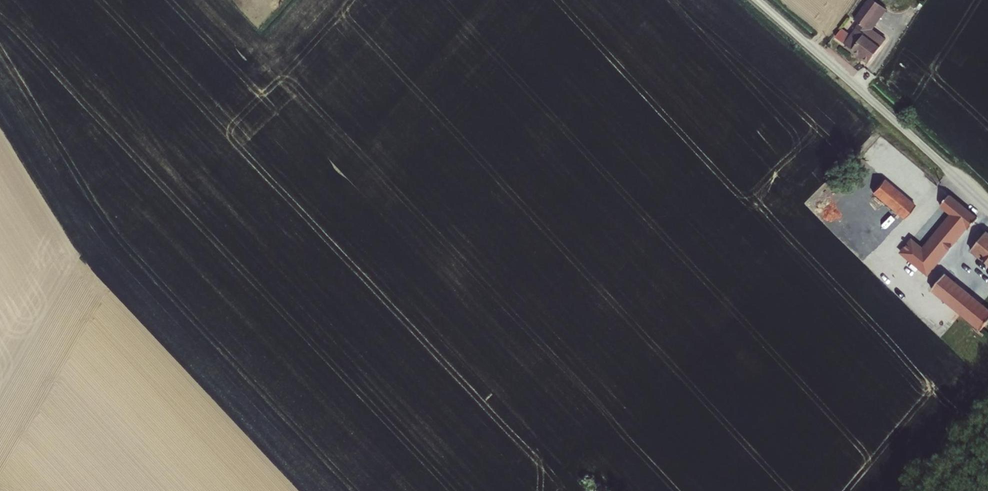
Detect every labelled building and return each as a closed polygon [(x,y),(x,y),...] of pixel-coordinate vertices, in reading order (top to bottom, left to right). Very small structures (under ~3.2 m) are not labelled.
[(836,35),(870,60),(886,38),(872,27),(887,7),(877,0),(868,0),(853,23),(857,26),(851,34),(842,27),(836,35)] [(905,217),(916,204),(885,178),(874,191),(905,217)] [(913,237),(902,250),(928,273),(967,229),(970,231),(980,219),(951,194),(942,204),(953,214),(924,247),(913,237)] [(987,229),(973,246),(987,259),(987,230),(987,229)] [(934,290),(982,330),(987,323),(987,302),(986,304),(949,273),(934,290)]
